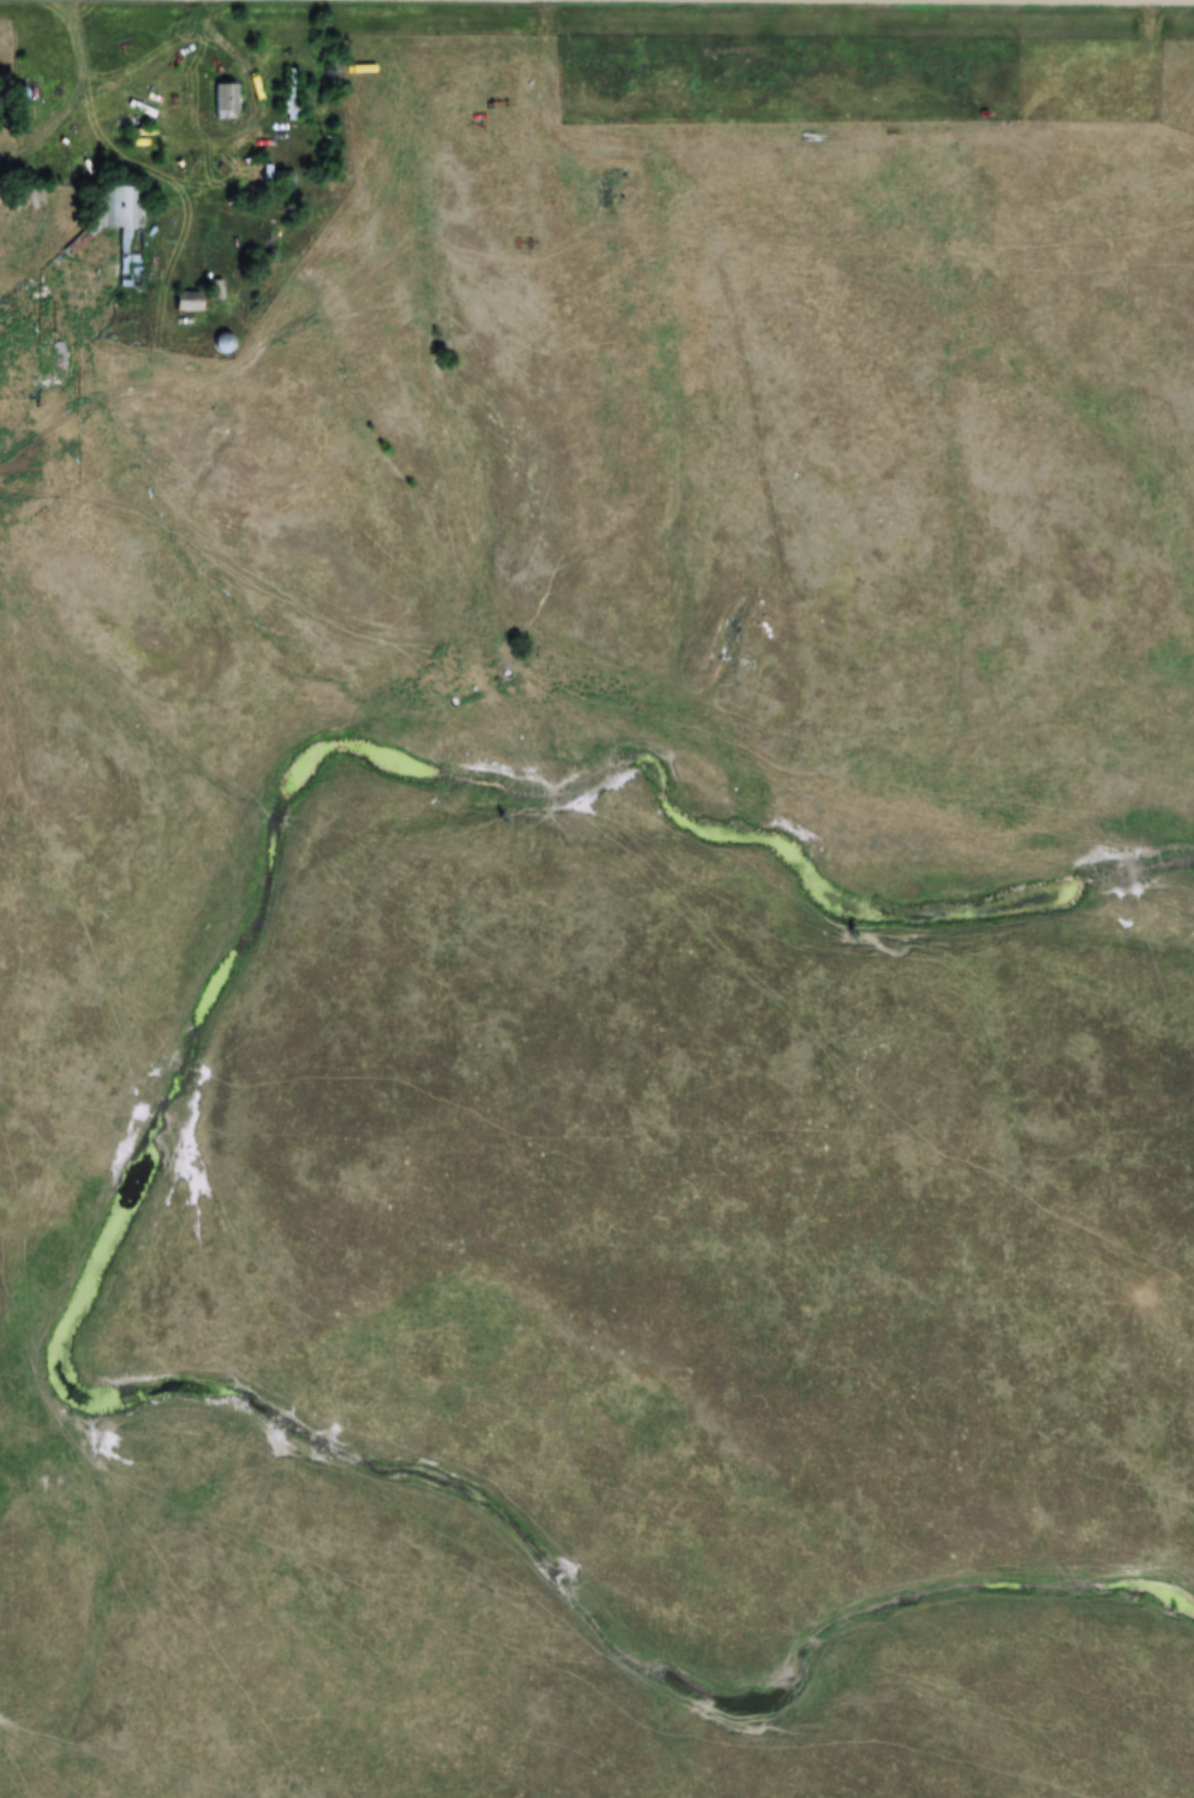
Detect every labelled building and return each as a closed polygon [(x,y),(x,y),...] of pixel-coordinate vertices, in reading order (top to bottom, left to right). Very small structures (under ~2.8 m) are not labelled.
[(297,116),(297,67),(285,67),(285,100),(279,100),(279,116),(297,116)] [(237,82),(213,82),(213,118),(237,118),(237,82)] [(142,185),(104,185),(104,226),(118,226),(118,286),(137,286),(136,227),(142,227),(142,185)] [(173,290),(173,311),(201,311),(201,290),(173,290)] [(218,352),(233,346),(227,331),(211,338),(218,352)]
